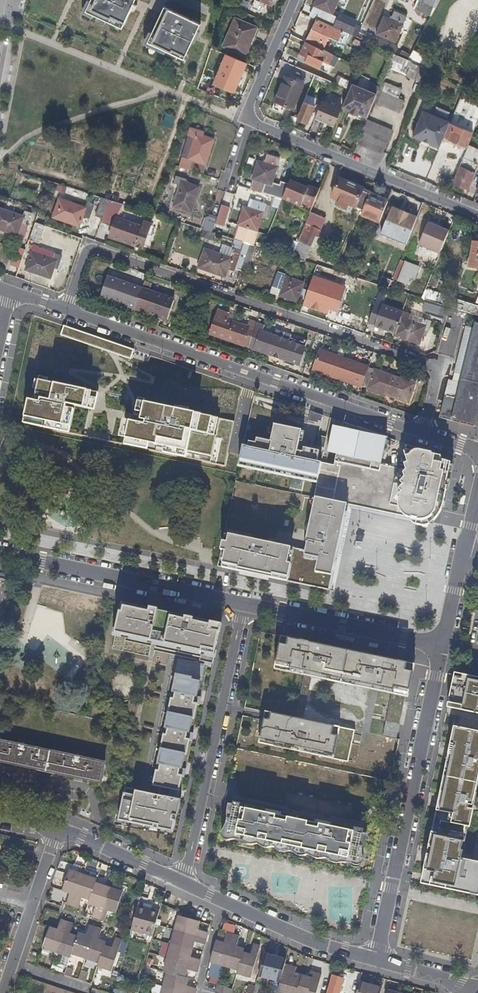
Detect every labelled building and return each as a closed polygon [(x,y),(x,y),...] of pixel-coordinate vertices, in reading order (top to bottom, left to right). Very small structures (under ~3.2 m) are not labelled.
[(130,10),(134,11),(136,6),(133,5),(135,0),(90,0),(85,12),(121,29),(130,10)] [(272,0),(254,0),(250,9),(259,12),(263,3),(270,6),(272,0)] [(338,0),(316,0),(313,6),(313,8),(310,17),(316,19),(332,27),(336,16),(332,13),(338,0)] [(435,8),(439,0),(416,0),(413,8),(431,16),(435,8)] [(200,25),(163,8),(146,46),(183,63),(200,25)] [(395,41),(406,15),(394,10),(391,19),(383,16),(376,33),(395,41)] [(248,42),(255,26),(235,18),(223,47),(246,56),(251,43),(248,42)] [(345,32),(332,27),(316,19),(306,42),(322,50),(328,37),(340,43),(345,32)] [(254,45),(261,29),(255,26),(248,42),(251,43),(254,45)] [(330,64),(334,55),(322,50),(306,42),(301,55),(307,58),(306,62),(321,70),(324,62),(330,64)] [(428,68),(408,59),(393,53),(387,67),(422,81),(428,68)] [(232,92),(244,63),(226,55),(224,62),(214,84),(232,92)] [(292,109),(303,85),(283,75),(272,100),(292,109)] [(335,83),(343,86),(345,78),(337,75),(335,83)] [(402,89),(381,81),(378,89),(398,97),(402,89)] [(367,117),(373,101),(376,94),(351,84),(342,106),(367,117)] [(399,112),(404,100),(398,97),(378,89),(376,94),(373,101),(399,112)] [(463,91),(447,129),(452,131),(456,122),(473,129),(474,130),(477,121),(477,107),(463,91)] [(334,124),(340,109),(321,101),(314,118),(333,126),(334,124)] [(306,123),(313,106),(302,102),(296,118),(306,123)] [(439,148),(449,122),(423,111),(413,136),(422,140),(439,148)] [(164,114),(161,125),(171,127),(174,116),(164,114)] [(382,154),(392,130),(366,119),(365,120),(360,134),(356,143),(382,154)] [(467,146),(473,129),(456,122),(452,131),(449,139),(467,146)] [(203,173),(214,139),(200,134),(200,131),(190,128),(188,134),(195,136),(185,167),(203,173)] [(439,148),(422,140),(421,143),(438,150),(439,148)] [(279,186),(271,184),(279,159),(266,155),(264,164),(256,161),(251,179),(253,180),(250,190),(282,200),(288,185),(280,182),(279,186)] [(467,189),(477,164),(463,158),(453,183),(467,189)] [(444,179),(449,172),(435,162),(427,175),(438,182),(441,177),(444,179)] [(191,213),(199,188),(185,183),(186,180),(176,177),(174,183),(180,185),(173,207),(191,213)] [(362,211),(369,194),(370,193),(363,190),(362,189),(338,179),(330,198),(338,201),(336,207),(346,210),(348,205),(362,211)] [(311,208),(318,191),(300,184),(299,187),(289,183),(288,185),(282,200),(301,208),(302,205),(311,208)] [(378,223),(387,202),(369,194),(362,211),(361,216),(378,223)] [(102,219),(108,200),(101,197),(95,216),(102,219)] [(80,226),(83,216),(89,218),(94,204),(87,202),(86,207),(59,198),(52,217),(80,226)] [(115,228),(123,206),(110,201),(102,223),(115,228)] [(257,231),(265,205),(254,201),(250,210),(243,208),(237,225),(257,231)] [(32,213),(25,210),(24,213),(0,205),(0,227),(17,233),(20,224),(27,226),(32,213)] [(405,245),(416,218),(391,207),(380,234),(405,245)] [(305,262),(315,236),(318,237),(325,218),(310,212),(291,258),(305,262)] [(86,228),(89,218),(83,216),(80,226),(86,228)] [(212,233),(217,219),(209,216),(205,218),(202,229),(212,233)] [(144,227),(120,219),(113,240),(144,250),(153,225),(145,223),(144,227)] [(39,240),(44,226),(35,224),(30,237),(39,240)] [(439,255),(448,232),(427,224),(418,246),(439,255)] [(473,243),(468,267),(477,269),(477,244),(473,243)] [(240,271),(249,244),(246,244),(244,250),(239,250),(238,255),(232,253),(230,257),(204,249),(197,268),(224,277),(228,267),(240,271)] [(247,273),(255,247),(249,244),(240,271),(247,273)] [(19,268),(24,253),(16,251),(11,265),(19,268)] [(58,266),(61,255),(54,253),(52,258),(31,251),(25,269),(50,278),(55,265),(58,266)] [(412,277),(414,272),(411,270),(413,266),(400,261),(393,279),(402,283),(402,286),(405,287),(409,276),(412,277)] [(336,308),(341,296),(315,287),(319,273),(314,271),(303,304),(327,313),(329,306),(336,308)] [(297,302),(303,283),(276,274),(272,286),(281,289),(279,296),(297,302)] [(387,289),(391,280),(382,277),(378,286),(380,286),(387,289)] [(135,307),(142,289),(111,278),(107,291),(113,293),(111,299),(135,307)] [(168,312),(173,299),(148,291),(151,283),(144,281),(142,289),(135,307),(158,316),(160,309),(168,312)] [(111,299),(113,293),(107,291),(105,297),(111,299)] [(474,307),(438,295),(436,304),(446,307),(455,311),(477,317),(477,294),(474,307)] [(443,321),(446,307),(436,304),(431,303),(426,301),(423,309),(426,316),(443,321)] [(421,326),(400,318),(402,312),(374,303),(368,322),(372,323),(372,325),(395,333),(394,335),(419,343),(423,331),(428,332),(431,322),(423,320),(421,326)] [(166,319),(168,312),(160,309),(158,316),(166,319)] [(248,347),(254,328),(249,326),(228,318),(229,313),(222,311),(219,321),(222,322),(217,336),(248,347)] [(421,326),(423,320),(402,312),(400,318),(421,326)] [(298,365),(305,346),(288,340),(290,334),(283,332),(282,338),(273,335),(262,331),(264,325),(256,323),(254,328),(248,347),(298,365)] [(477,415),(477,324),(475,323),(474,328),(472,338),(470,344),(468,355),(467,359),(465,367),(464,371),(461,383),(459,392),(445,388),(438,416),(475,426),(477,415)] [(134,350),(63,325),(59,335),(130,360),(134,350)] [(472,338),(474,328),(465,326),(462,336),(472,338)] [(282,338),(283,332),(275,329),(273,335),(282,338)] [(468,355),(470,344),(461,341),(458,353),(468,355)] [(368,367),(319,350),(316,363),(340,371),(338,378),(355,384),(356,383),(362,386),(368,367)] [(465,367),(467,359),(457,356),(455,365),(465,367)] [(338,378),(340,371),(316,363),(314,369),(338,378)] [(395,390),(399,377),(368,367),(362,386),(367,387),(368,389),(385,395),(387,387),(395,390)] [(407,402),(412,386),(404,384),(405,380),(399,377),(395,390),(387,387),(385,395),(407,402)] [(96,392),(32,379),(22,424),(69,434),(75,407),(92,411),(96,392)] [(459,392),(461,383),(447,379),(445,388),(459,392)] [(235,420),(131,397),(121,443),(224,466),(235,420)] [(474,431),(475,426),(438,416),(437,422),(474,431)] [(398,508),(406,471),(380,465),(387,436),(330,425),(322,461),(294,454),(299,432),(271,426),(266,448),(245,444),(237,469),(317,485),(314,497),(404,517),(398,508)] [(450,461),(410,453),(406,471),(398,508),(404,517),(417,522),(428,521),(438,516),(450,461)] [(329,592),(350,509),(314,502),(302,551),(222,533),(214,565),(329,592)] [(214,655),(221,624),(121,602),(114,633),(140,638),(214,655)] [(398,742),(415,665),(333,647),(281,636),(274,666),(287,668),(287,672),(304,675),(311,677),(391,694),(382,738),(398,742)] [(200,679),(203,666),(178,660),(175,673),(200,679)] [(174,791),(188,729),(200,679),(175,673),(157,749),(148,785),(159,788),(166,789),(174,791)] [(477,714),(477,678),(454,673),(447,708),(477,714)] [(302,719),(311,677),(304,675),(295,717),(302,719)] [(333,759),(340,727),(302,719),(295,717),(265,711),(258,743),(333,759)] [(424,884),(457,727),(454,726),(420,883),(424,884)] [(461,859),(471,810),(467,809),(468,805),(472,805),(477,777),(477,760),(477,758),(477,732),(457,727),(424,884),(477,895),(477,862),(461,859)] [(100,783),(105,762),(0,740),(0,761),(100,783)] [(229,780),(226,793),(233,794),(236,781),(229,780)] [(169,831),(176,799),(165,796),(157,795),(125,788),(117,820),(169,831)] [(165,796),(166,789),(159,788),(157,795),(165,796)] [(265,808),(233,802),(226,835),(356,862),(362,833),(264,812),(265,808)] [(363,829),(265,808),(264,812),(362,833),(363,829)] [(115,913),(121,892),(94,883),(95,879),(70,870),(63,891),(70,894),(67,904),(78,908),(81,898),(88,900),(88,904),(95,906),(91,917),(104,921),(107,911),(115,913)] [(157,919),(158,912),(137,907),(135,913),(131,931),(152,936),(157,919)] [(197,989),(186,986),(188,978),(184,977),(186,970),(196,972),(199,959),(189,957),(193,942),(204,944),(208,932),(197,929),(199,921),(179,915),(164,972),(167,973),(162,992),(196,992),(197,989)] [(69,935),(72,925),(60,921),(56,931),(49,928),(42,948),(69,958),(70,955),(97,964),(97,968),(110,972),(120,942),(114,940),(110,950),(103,948),(104,944),(96,942),(100,931),(88,927),(85,936),(77,934),(76,938),(69,935)] [(251,979),(258,948),(253,946),(250,956),(242,954),(243,950),(235,948),(237,938),(225,935),(222,945),(215,943),(209,963),(237,971),(236,975),(251,979)] [(83,960),(77,979),(86,982),(92,963),(83,960)] [(285,967),(285,965),(276,963),(263,960),(257,982),(279,988),(285,967)] [(285,967),(279,988),(277,992),(316,992),(321,976),(309,973),(308,979),(295,976),(296,970),(285,967)] [(342,979),(332,976),(328,992),(338,992),(342,979)] [(30,980),(26,992),(70,992),(30,980)] [(360,982),(357,992),(381,992),(382,988),(360,982)]
